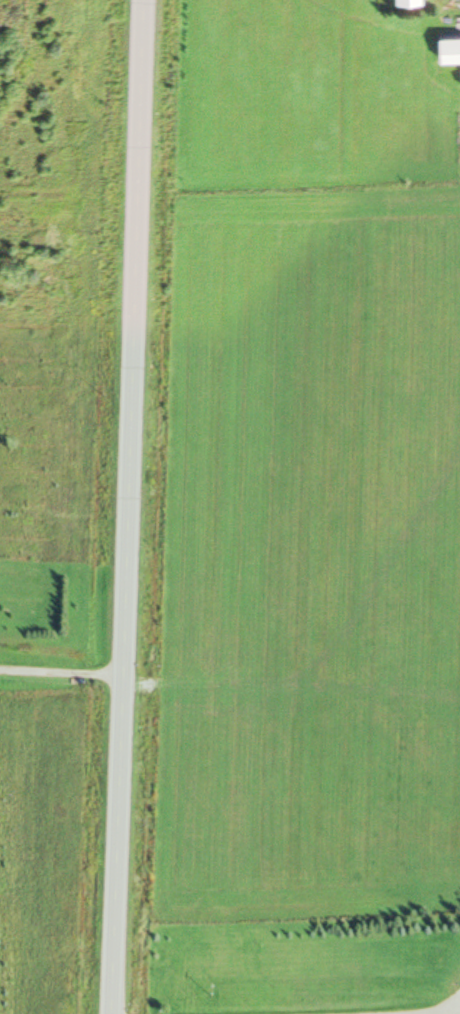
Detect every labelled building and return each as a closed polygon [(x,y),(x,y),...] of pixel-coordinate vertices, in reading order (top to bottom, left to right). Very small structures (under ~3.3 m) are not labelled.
[(459,58),(459,33),(442,33),(442,58),(459,58)]
